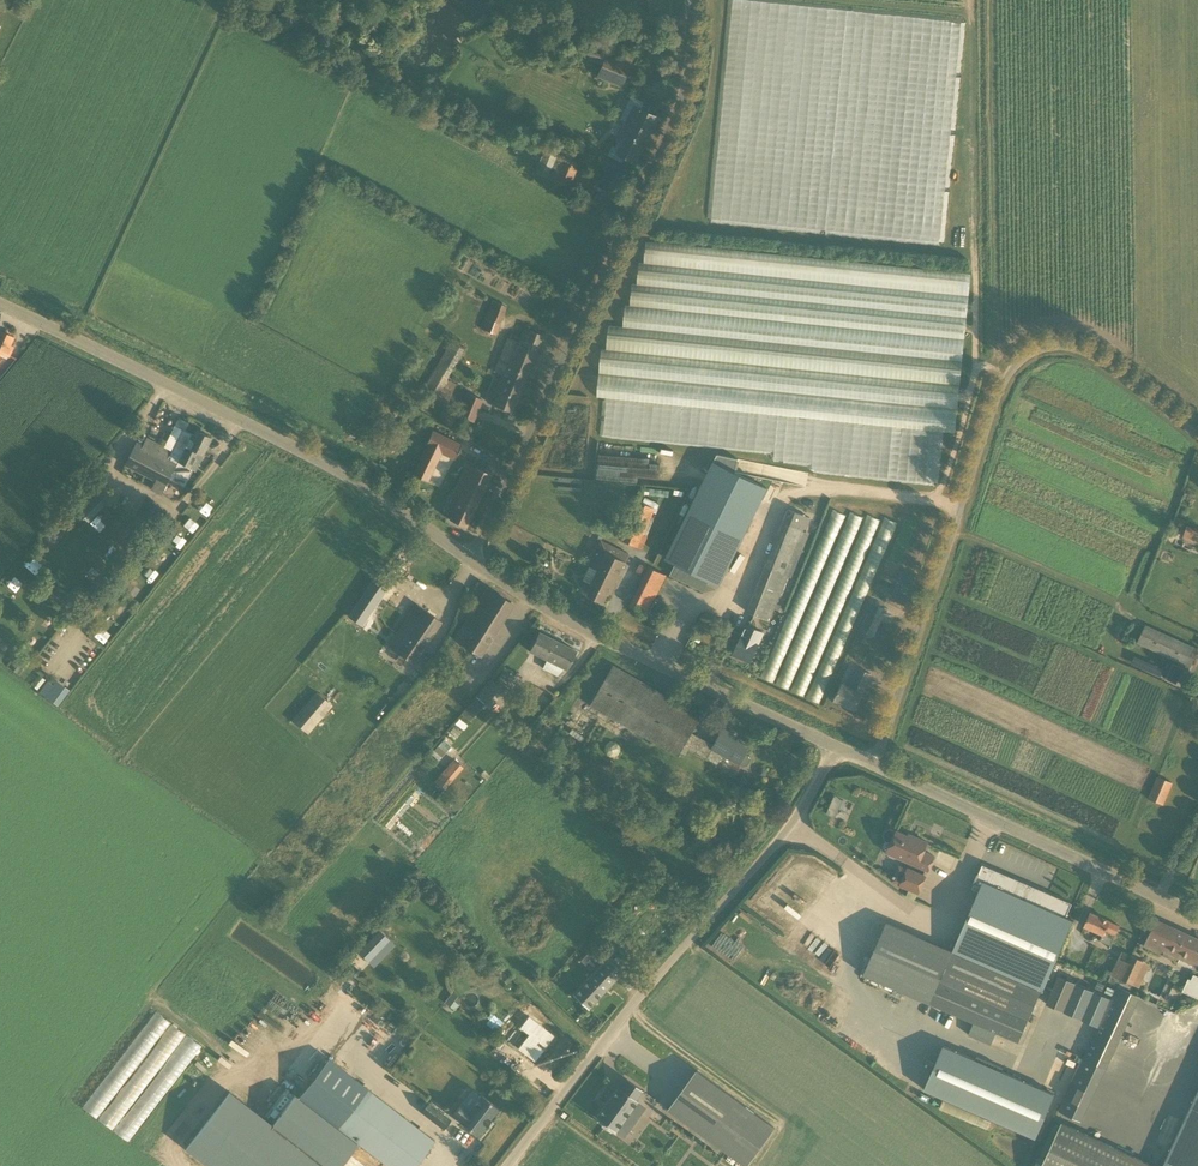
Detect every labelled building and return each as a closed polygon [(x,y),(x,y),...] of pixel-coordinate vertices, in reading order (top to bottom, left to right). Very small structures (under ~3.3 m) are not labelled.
[(27,0),(0,0),(0,4),(19,14),(27,0)] [(605,0),(581,0),(600,10),(605,0)] [(597,77),(621,86),(632,58),(594,43),(587,59),(602,65),(597,77)] [(628,132),(622,143),(618,141),(616,147),(613,145),(608,156),(622,162),(625,157),(636,162),(658,117),(635,106),(624,130),(628,132)] [(569,188),(579,164),(545,149),(535,173),(569,188)] [(942,213),(943,175),(928,174),(927,191),(926,191),(926,197),(931,198),(931,204),(934,204),(934,199),(938,199),(938,213),(942,213)] [(495,335),(507,307),(491,300),(480,328),(495,335)] [(494,386),(493,388),(501,391),(501,392),(516,399),(543,335),(530,330),(524,345),(509,339),(495,372),(506,377),(501,389),(494,386)] [(12,347),(9,345),(13,337),(0,331),(0,352),(8,356),(12,347)] [(436,399),(464,349),(450,341),(421,391),(436,399)] [(511,412),(516,399),(501,392),(501,391),(493,388),(489,398),(497,401),(495,406),(511,412)] [(473,422),(483,399),(469,393),(459,416),(473,422)] [(368,428),(378,434),(387,417),(377,411),(368,428)] [(211,437),(197,430),(194,435),(192,433),(177,464),(157,454),(161,446),(146,439),(142,446),(136,443),(124,466),(166,487),(178,462),(195,470),(211,437)] [(413,475),(427,481),(441,453),(455,459),(461,445),(433,431),(426,445),(427,446),(413,475)] [(672,574),(704,590),(710,579),(720,584),(768,487),(733,470),(739,458),(718,453),(714,461),(667,558),(677,563),(672,574)] [(595,478),(660,482),(661,474),(656,473),(657,457),(596,454),(595,478)] [(475,471),(467,467),(454,495),(460,498),(449,519),(466,527),(491,474),(477,467),(475,471)] [(88,520),(104,503),(95,495),(79,512),(88,520)] [(639,548),(655,508),(636,501),(629,520),(624,518),(620,527),(625,529),(620,540),(639,548)] [(829,508),(768,679),(793,688),(792,690),(808,696),(807,697),(827,704),(892,519),(883,516),(882,519),(866,513),(865,517),(848,511),(847,514),(829,508)] [(784,522),(775,544),(797,552),(810,518),(790,510),(785,522),(784,522)] [(190,531),(197,525),(190,518),(184,524),(190,531)] [(1187,526),(1183,538),(1197,543),(1197,530),(1187,526)] [(609,595),(630,555),(602,541),(589,566),(598,570),(590,586),(593,587),(588,595),(603,602),(607,594),(609,595)] [(766,567),(748,612),(769,621),(774,608),(779,611),(781,605),(776,603),(787,575),(788,575),(766,567)] [(630,606),(646,614),(665,576),(649,568),(630,606)] [(12,585),(15,576),(7,573),(4,582),(12,585)] [(371,582),(348,617),(362,626),(385,591),(371,582)] [(481,656),(513,604),(487,588),(464,624),(471,628),(462,644),(481,656)] [(656,598),(649,612),(659,617),(666,603),(656,598)] [(870,608),(860,630),(866,633),(873,636),(883,615),(882,614),(884,609),(873,604),(871,609),(870,608)] [(406,667),(409,661),(413,663),(441,622),(429,613),(417,605),(388,646),(399,654),(395,660),(406,667)] [(1197,649),(1146,624),(1137,643),(1189,668),(1197,649)] [(751,661),(763,633),(747,625),(734,653),(751,661)] [(93,635),(101,642),(109,634),(100,627),(93,635)] [(565,670),(575,651),(539,632),(529,651),(531,652),(545,660),(541,668),(556,676),(563,669),(565,670)] [(1173,664),(1166,679),(1170,681),(1177,666),(1173,664)] [(749,756),(745,754),(749,747),(739,741),(740,738),(724,729),(714,745),(692,733),(702,716),(701,715),(700,716),(694,713),(694,712),(613,665),(591,705),(679,755),(685,745),(718,764),(723,754),(739,764),(740,763),(744,766),(746,765),(748,765),(750,760),(750,758),(749,756)] [(862,693),(871,673),(858,667),(854,677),(856,678),(851,688),(842,684),(835,700),(855,709),(862,693)] [(490,708),(505,689),(491,678),(461,714),(470,721),(484,703),(490,708)] [(42,695),(54,704),(66,689),(54,680),(42,695)] [(292,719),(308,734),(332,706),(316,691),(292,719)] [(439,757),(449,745),(442,738),(431,750),(439,757)] [(445,790),(463,767),(453,759),(434,781),(445,790)] [(1149,799),(1162,804),(1172,782),(1158,776),(1149,799)] [(829,807),(826,814),(835,818),(838,811),(829,807)] [(912,837),(897,831),(888,850),(908,859),(906,862),(927,872),(934,856),(923,851),(927,842),(912,835),(912,837)] [(886,922),(864,974),(942,1008),(974,1022),(996,1031),(1019,1041),(1041,990),(1043,991),(1074,921),(1066,918),(1072,905),(983,865),(979,874),(978,874),(974,883),(975,884),(973,889),(979,892),(953,952),(886,922)] [(899,886),(918,894),(926,876),(907,868),(899,886)] [(1119,926),(1110,921),(1090,913),(1085,926),(1103,934),(1100,941),(1111,945),(1120,926),(1119,926)] [(1156,920),(1145,946),(1176,961),(1195,969),(1197,962),(1197,939),(1156,920)] [(381,928),(364,947),(373,954),(389,935),(381,928)] [(1131,955),(1128,962),(1120,979),(1133,984),(1143,961),(1131,955)] [(573,994),(588,1008),(622,972),(607,958),(603,962),(596,957),(581,974),(587,979),(573,994)] [(1128,962),(1119,958),(1111,974),(1120,979),(1128,962)] [(327,966),(322,972),(328,976),(333,970),(327,966)] [(506,973),(501,978),(507,984),(512,978),(506,973)] [(1183,992),(1197,998),(1197,977),(1194,975),(1192,981),(1188,979),(1183,992)] [(1072,983),(1060,1010),(1094,1025),(1106,998),(1072,983)] [(1140,996),(1118,986),(1084,1059),(1059,1110),(1081,1121),(1140,996)] [(449,997),(444,1002),(447,1004),(456,1010),(460,1005),(455,1001),(458,996),(452,992),(451,994),(449,997)] [(514,1044),(508,1051),(518,1059),(524,1051),(527,1054),(535,1060),(555,1033),(528,1013),(519,1025),(528,1032),(517,1046),(513,1043),(514,1044)] [(996,1031),(974,1022),(969,1033),(991,1043),(996,1031)] [(944,1045),(925,1089),(1036,1137),(1055,1093),(944,1045)] [(186,1149),(208,1165),(340,1165),(349,1154),(358,1143),(388,1165),(415,1165),(435,1140),(405,1117),(329,1058),(298,1097),(295,1095),(288,1104),(272,1125),(230,1092),(186,1149)] [(775,1127),(697,1071),(669,1109),(747,1165),(775,1127)] [(604,1117),(623,1131),(646,1100),(644,1099),(651,1090),(635,1078),(628,1088),(626,1086),(604,1117)] [(1162,1165),(1197,1165),(1197,1090),(1162,1165)] [(490,1119),(498,1108),(481,1095),(469,1111),(460,1104),(452,1114),(461,1121),(460,1122),(477,1136),(485,1125),(486,1126),(491,1119),(490,1119)] [(444,1129),(451,1120),(428,1102),(421,1112),(444,1129)] [(1041,1165),(1121,1165),(1127,1153),(1062,1122),(1041,1165)] [(1127,1153),(1121,1165),(1154,1165),(1127,1153)]
